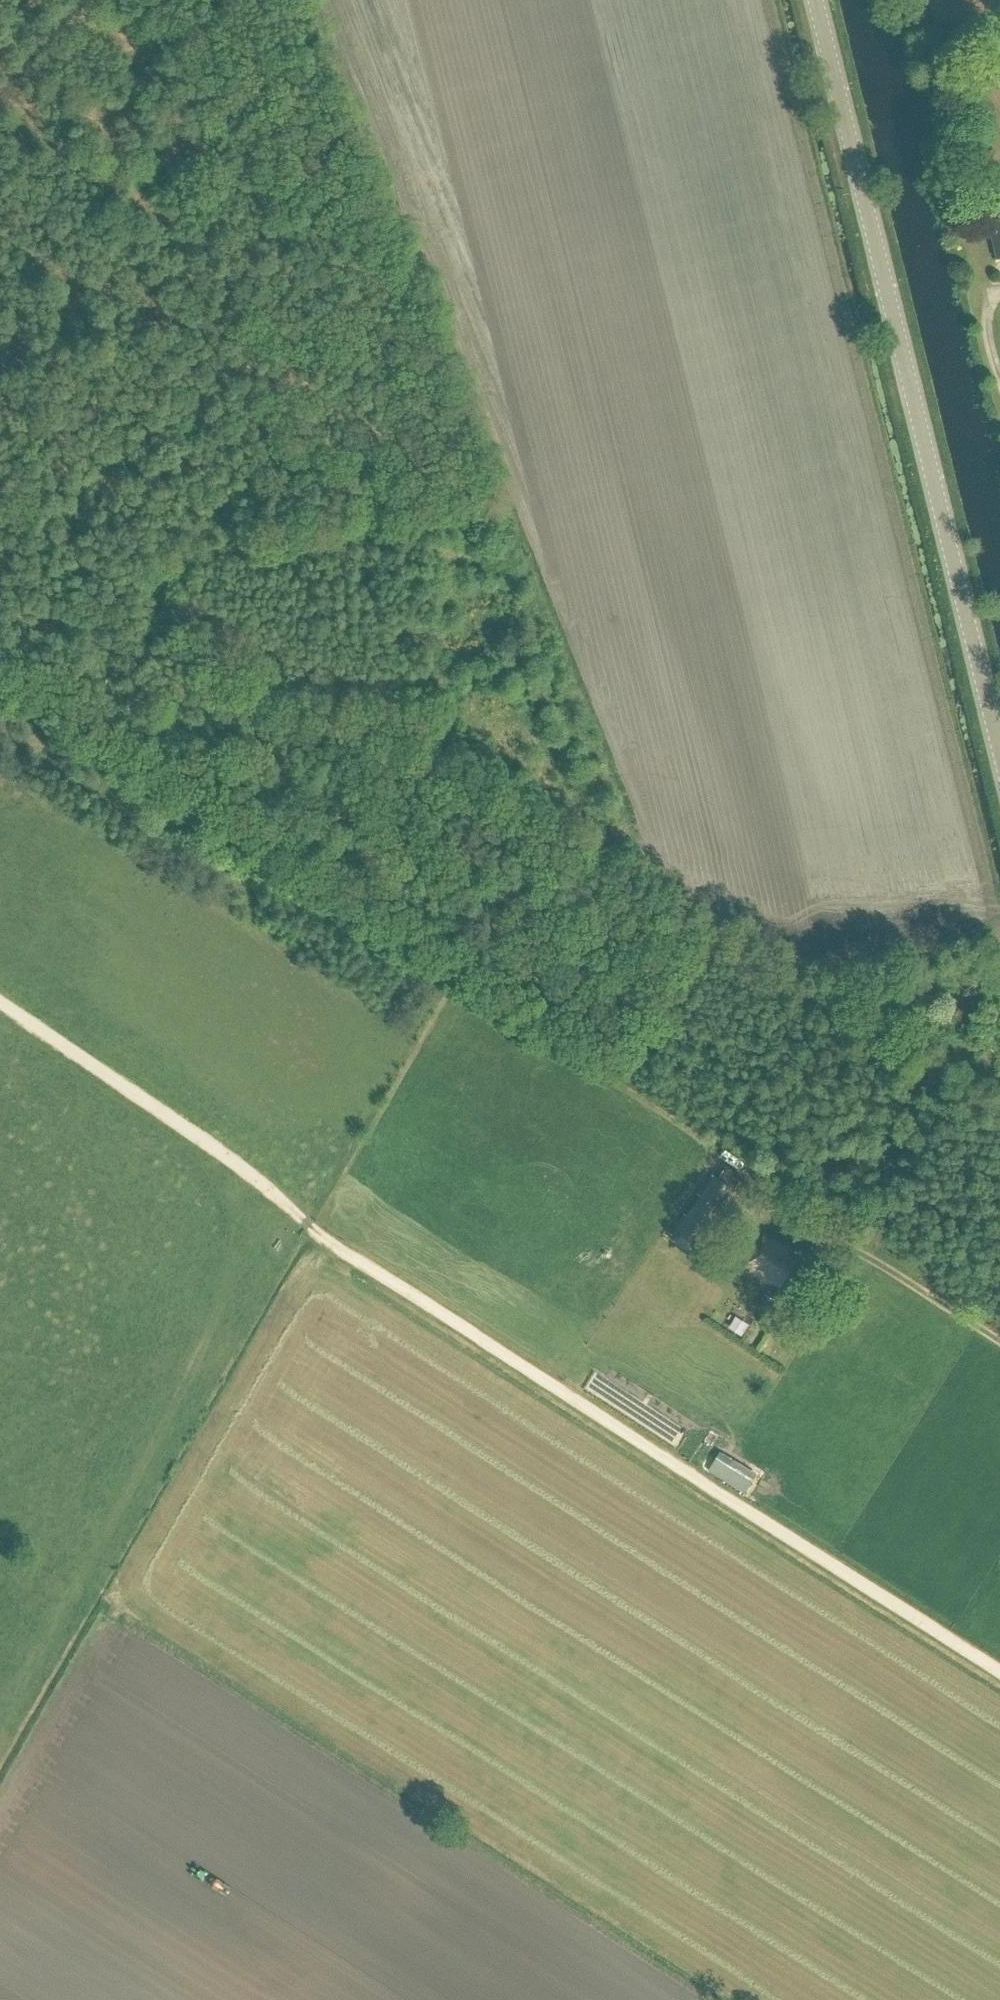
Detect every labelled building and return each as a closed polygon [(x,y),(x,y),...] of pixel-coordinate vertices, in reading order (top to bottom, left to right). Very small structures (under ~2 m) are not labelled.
[(990,221),(998,259),(999,259),(999,219),(990,221)] [(695,1256),(739,1192),(712,1174),(699,1194),(702,1195),(689,1215),(686,1213),(672,1233),(675,1235),(671,1239),(695,1256)] [(798,1298),(815,1268),(788,1252),(791,1247),(764,1231),(743,1265),(798,1298)] [(770,1311),(777,1300),(766,1294),(759,1305),(770,1311)] [(746,1493),(759,1474),(722,1451),(710,1470),(746,1493)]
